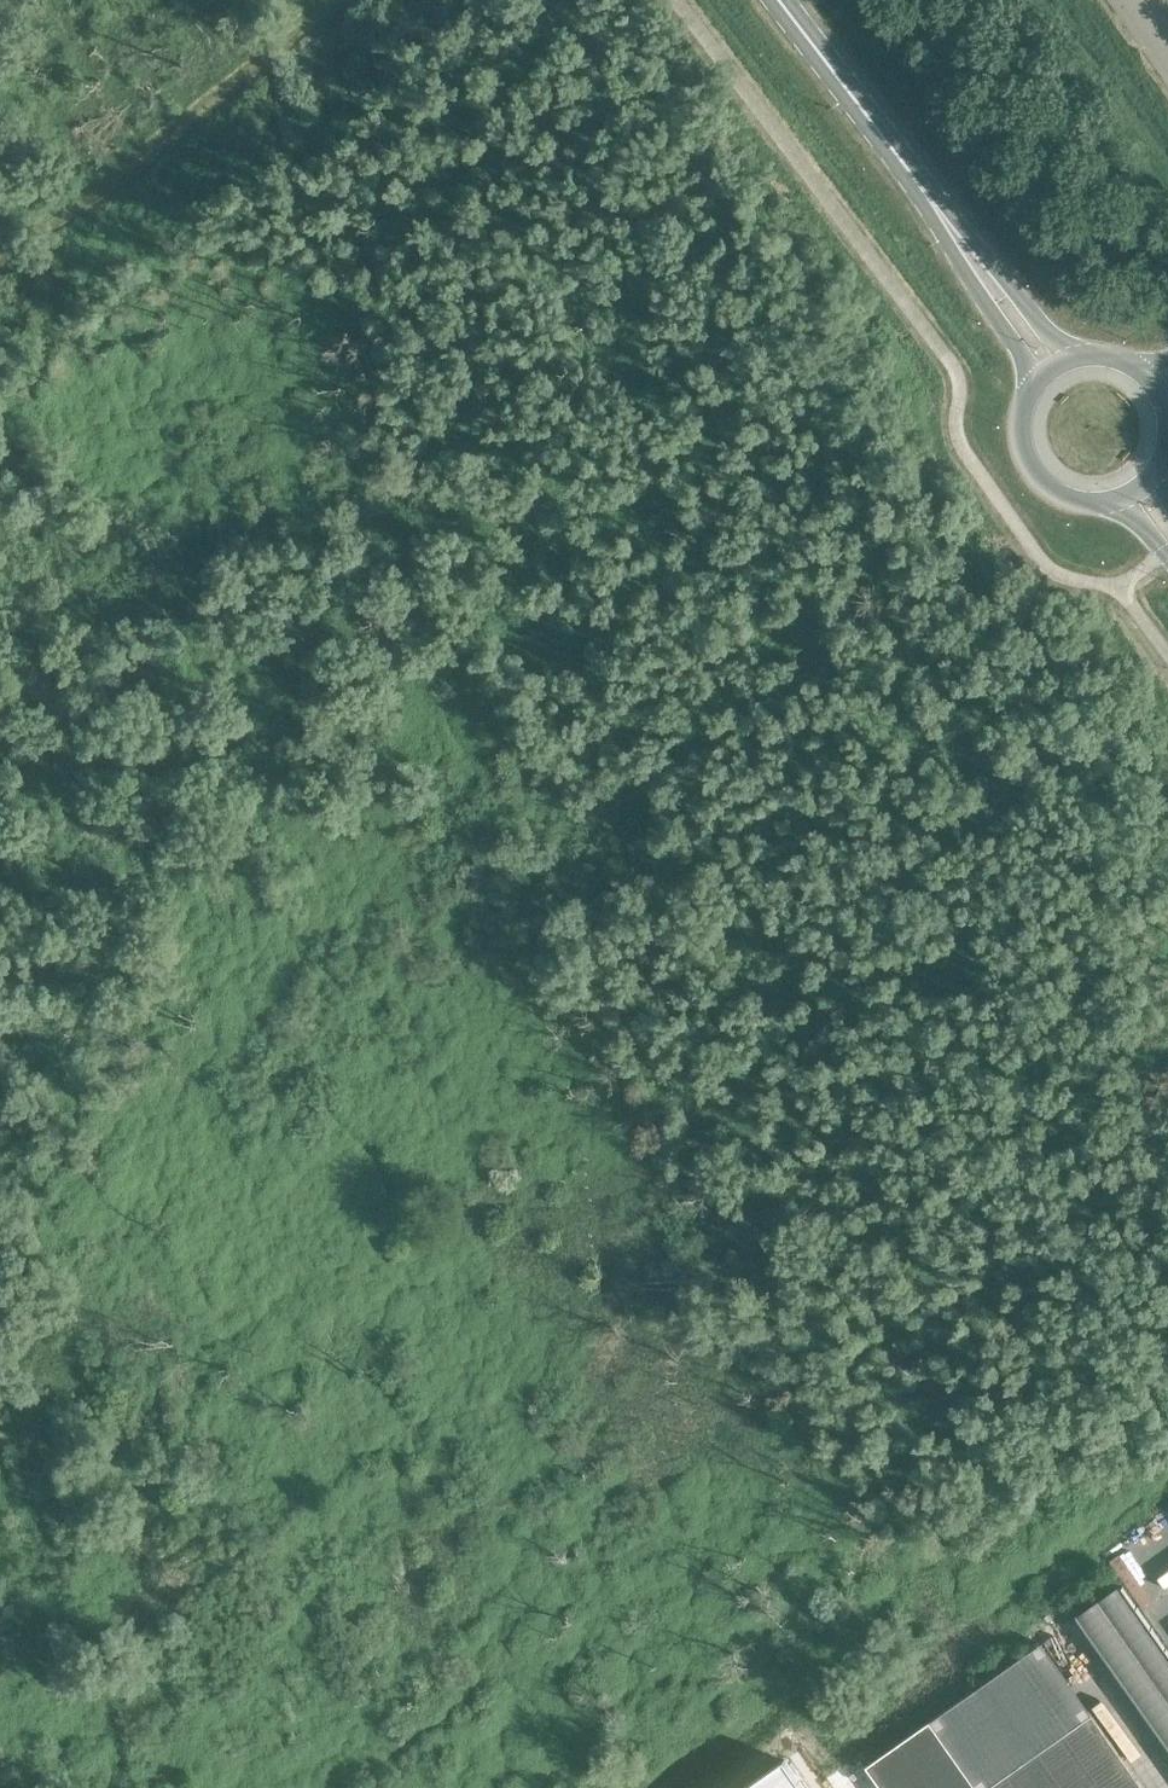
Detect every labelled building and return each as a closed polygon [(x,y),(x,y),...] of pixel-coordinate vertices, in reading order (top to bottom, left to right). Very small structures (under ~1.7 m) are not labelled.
[(866,1767),(881,1787),(1143,1787),(1042,1644),(866,1767)] [(745,1787),(805,1787),(785,1760),(745,1787)]
